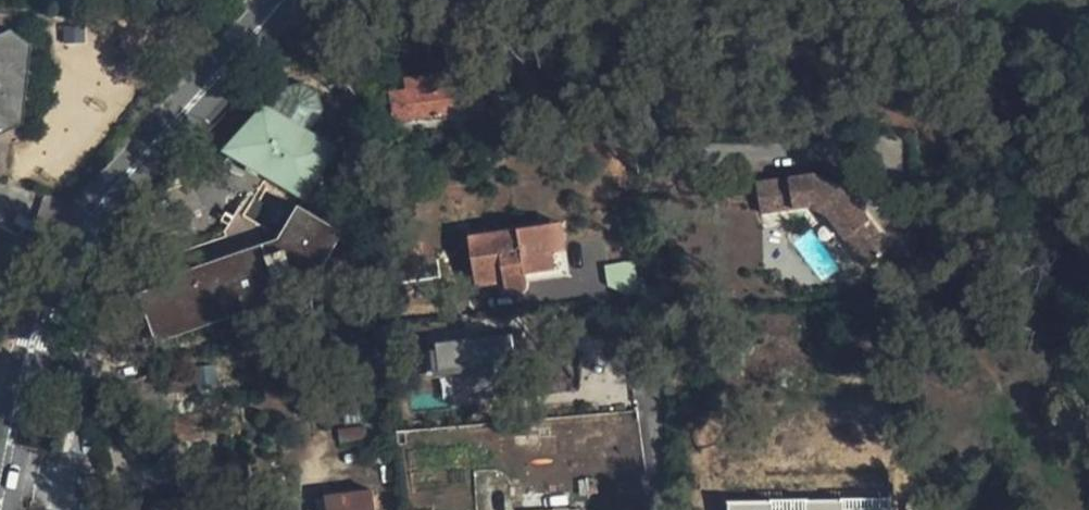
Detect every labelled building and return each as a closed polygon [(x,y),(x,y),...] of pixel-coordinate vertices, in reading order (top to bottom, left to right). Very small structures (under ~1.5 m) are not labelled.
[(17,118),(26,45),(0,26),(0,124),(17,118)] [(392,122),(486,110),(475,27),(443,31),(448,71),(405,77),(406,88),(389,90),(392,122)] [(288,94),(273,117),(311,140),(326,117),(321,100),(305,90),(288,94)] [(231,158),(298,198),(327,150),(311,140),(273,117),(268,114),(231,158)] [(847,178),(828,168),(823,178),(842,188),(847,178)] [(816,174),(757,182),(761,213),(811,206),(828,215),(866,267),(892,248),(849,192),(842,188),(823,178),(816,174)] [(304,288),(337,235),(291,207),(273,238),(276,249),(175,286),(172,281),(138,295),(155,345),(304,288)] [(561,224),(548,226),(554,270),(526,274),(527,282),(569,276),(561,224)] [(548,226),(470,237),(477,286),(498,283),(498,285),(506,284),(507,289),(509,291),(514,294),(517,294),(523,292),(526,287),(527,282),(526,274),(554,270),(548,226)] [(276,249),(273,238),(171,275),(172,281),(175,286),(276,249)] [(629,264),(600,267),(603,296),(632,293),(629,264)] [(507,365),(504,336),(435,342),(437,371),(455,369),(457,391),(491,388),(489,367),(507,365)] [(326,496),(328,509),(376,509),(373,490),(326,496)] [(522,494),(523,509),(555,509),(569,509),(568,492),(522,494)]
